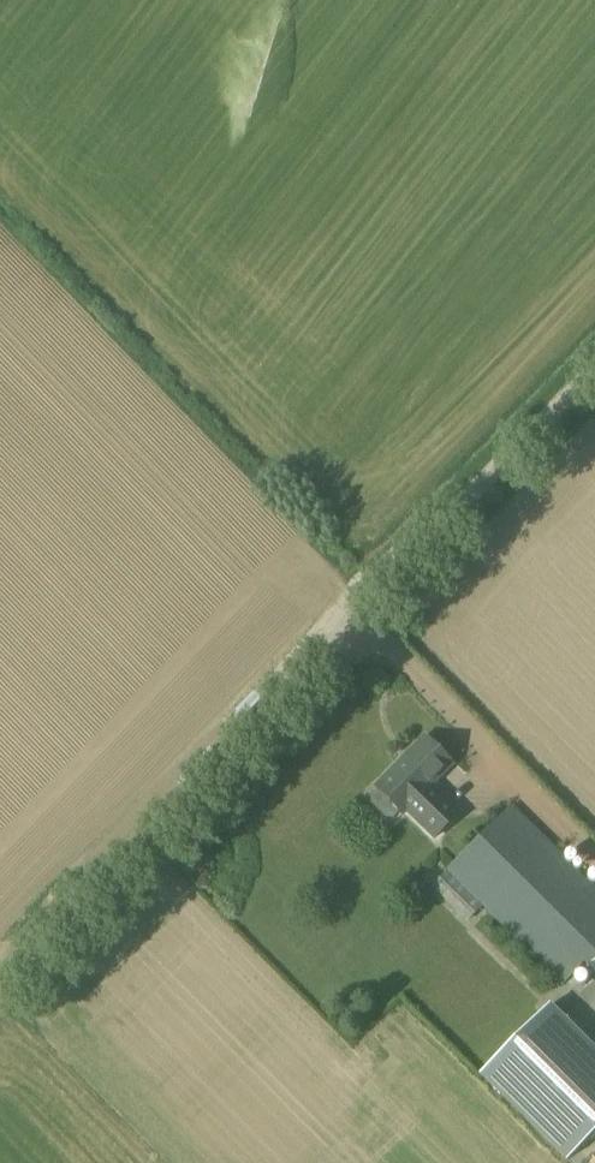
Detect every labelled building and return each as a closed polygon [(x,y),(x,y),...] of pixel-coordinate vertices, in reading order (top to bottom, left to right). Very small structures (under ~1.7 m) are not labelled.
[(453,764),(425,736),(376,786),(380,789),(373,796),(373,803),(387,817),(393,817),(400,810),(404,813),(407,810),(435,837),(454,818),(426,791),(453,764)] [(449,870),(434,884),(468,919),(484,904),(564,982),(594,951),(594,892),(511,807),(449,870)] [(480,1074),(568,1161),(594,1134),(594,1044),(552,1002),(480,1074)]
